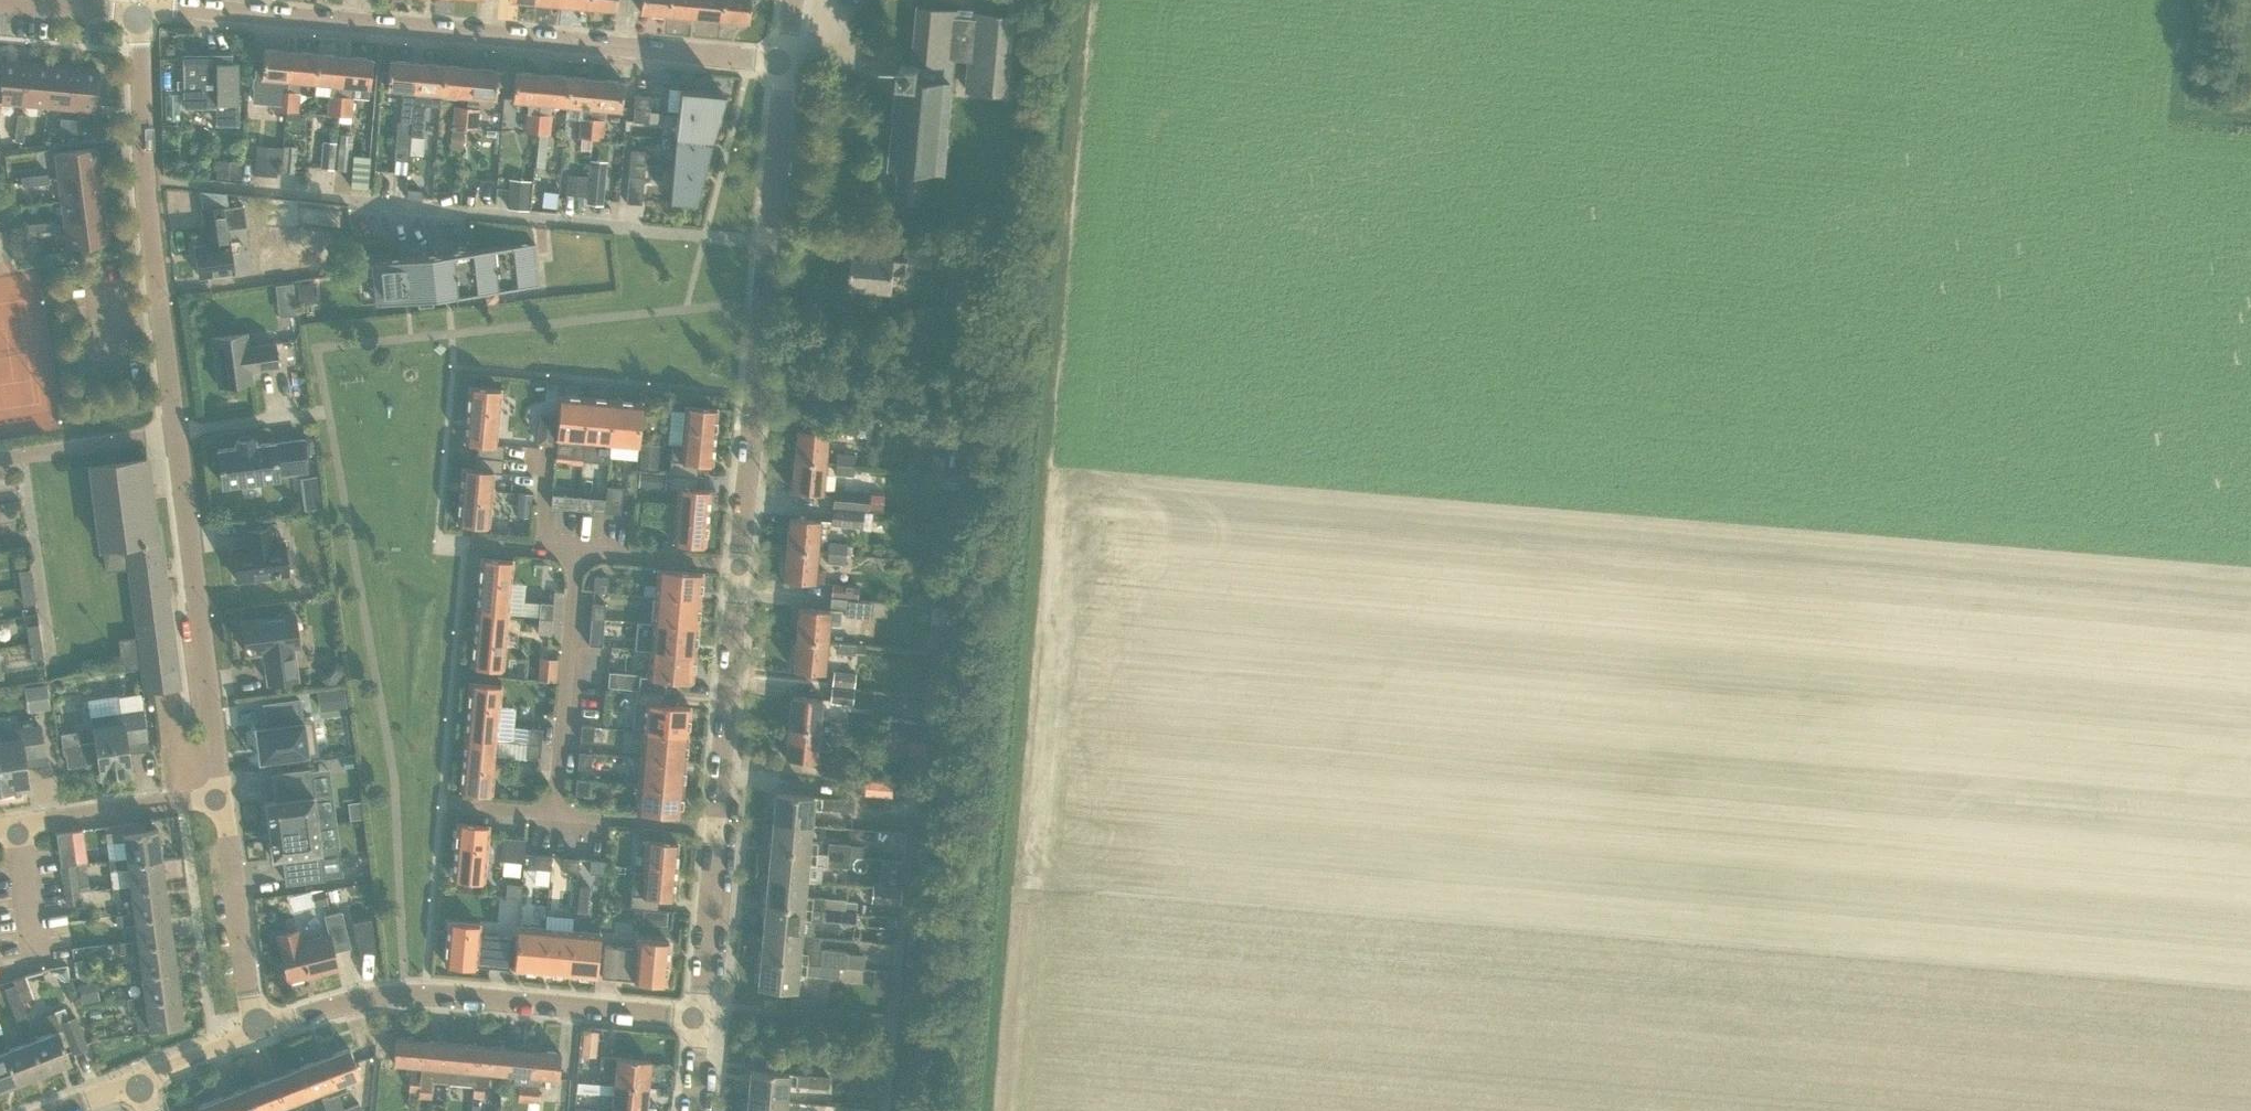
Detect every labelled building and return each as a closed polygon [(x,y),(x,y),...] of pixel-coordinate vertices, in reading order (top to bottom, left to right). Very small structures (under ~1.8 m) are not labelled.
[(591,7),(618,9),(619,0),(591,0),(591,7)] [(668,14),(669,0),(642,0),(641,12),(668,14)] [(695,17),(697,0),(669,0),(668,14),(695,17)] [(695,17),(722,19),(724,0),(697,0),(695,17)] [(722,19),(725,19),(724,22),(726,25),(736,25),(738,23),(738,20),(749,21),(751,0),(724,0),(722,19)] [(958,16),(959,9),(921,6),(915,62),(903,61),(893,165),(902,166),(899,199),(919,201),(922,167),(944,169),(954,58),(971,60),(968,91),(1007,94),(1015,14),(976,11),(975,18),(958,16)] [(273,110),(286,111),(292,51),(265,48),(263,71),(257,70),(254,101),(274,103),(273,110)] [(319,53),(292,51),(286,111),(299,112),(301,92),(299,92),(300,80),(316,81),(319,53)] [(345,56),(319,53),(316,81),(332,83),(330,94),(328,94),(327,115),(340,116),(345,56)] [(240,103),(237,103),(236,63),(230,63),(230,54),(207,54),(207,63),(184,63),(185,108),(216,107),(217,125),(240,125),(240,103)] [(345,56),(340,116),(352,117),(355,85),(370,86),(372,58),(345,56)] [(414,91),(417,62),(390,60),(387,88),(404,90),(401,123),(412,124),(414,91)] [(0,101),(25,104),(29,64),(3,61),(2,70),(0,101)] [(444,65),(417,62),(414,91),(412,124),(411,136),(423,137),(424,123),(426,105),(441,107),(441,93),(444,65)] [(29,64),(25,104),(48,106),(52,66),(29,64)] [(444,65),(441,93),(468,96),(471,68),(444,65)] [(52,66),(48,106),(71,108),(74,68),(52,66)] [(74,68),(71,108),(95,110),(99,70),(74,68)] [(471,68),(468,96),(467,107),(465,127),(477,128),(480,97),(496,98),(498,70),(471,68)] [(529,101),(528,113),(539,114),(541,103),(543,74),(516,71),(513,100),(529,101)] [(541,103),(539,114),(550,115),(551,104),(568,105),(570,76),(543,74),(541,103)] [(577,137),(592,139),(597,79),(570,76),(568,105),(582,107),(581,117),(579,117),(577,137)] [(597,79),(592,139),(603,140),(605,109),(622,110),(624,82),(597,79)] [(680,89),(678,114),(719,117),(725,93),(717,92),(693,90),(680,89)] [(635,94),(634,107),(650,108),(651,95),(635,94)] [(465,127),(467,107),(455,106),(453,126),(465,127)] [(634,107),(633,121),(649,122),(650,108),(634,107)] [(299,112),(286,111),(286,118),(303,120),(304,112),(299,112)] [(538,133),(539,114),(528,113),(526,112),(525,132),(538,133)] [(18,113),(17,127),(26,128),(27,114),(18,113)] [(550,134),(551,115),(550,115),(539,114),(538,133),(549,134),(550,134)] [(678,114),(676,139),(712,142),(719,117),(678,114)] [(69,132),(70,119),(62,118),(60,132),(69,132)] [(70,119),(69,132),(77,133),(78,120),(70,119)] [(17,127),(16,141),(24,141),(26,128),(17,127)] [(465,130),(455,129),(454,147),(463,148),(465,130)] [(337,170),(350,171),(354,135),(341,133),(337,170)] [(538,133),(534,167),(546,168),(549,134),(538,133)] [(676,139),(673,170),(704,173),(712,142),(676,139)] [(321,168),(335,169),(338,142),(323,141),(321,168)] [(282,172),(296,173),(298,147),(284,146),(282,172)] [(57,153),(63,201),(102,196),(96,148),(57,153)] [(397,148),(395,161),(409,162),(410,149),(397,148)] [(631,149),(630,163),(645,164),(647,150),(631,149)] [(353,156),(351,187),(368,189),(370,157),(353,156)] [(256,157),(255,173),(276,175),(278,159),(256,157)] [(241,178),(242,163),(219,160),(218,176),(241,178)] [(630,163),(629,176),(644,177),(645,164),(630,163)] [(586,203),(604,204),(607,166),(590,164),(589,178),(587,196),(586,203)] [(673,170),(670,201),(696,203),(704,173),(673,170)] [(37,184),(50,182),(49,174),(36,175),(37,184)] [(23,186),(37,184),(36,175),(22,177),(23,186)] [(587,196),(589,178),(569,176),(567,194),(587,196)] [(629,176),(627,202),(642,203),(644,177),(629,176)] [(407,189),(407,197),(421,199),(422,190),(407,189)] [(510,190),(509,208),(528,209),(529,191),(510,190)] [(102,196),(63,201),(69,249),(108,244),(102,196)] [(302,203),(300,226),(347,231),(344,208),(302,203)] [(235,271),(231,239),(230,240),(228,227),(247,224),(244,204),(225,207),(224,206),(203,209),(208,245),(197,247),(201,276),(235,271)] [(56,230),(55,221),(42,222),(43,231),(56,230)] [(28,224),(29,233),(43,231),(42,222),(28,224)] [(909,238),(907,254),(933,256),(935,240),(909,238)] [(371,260),(375,302),(540,285),(535,243),(371,260)] [(907,275),(909,260),(885,258),(886,250),(872,249),(871,257),(855,256),(852,287),(893,291),(894,274),(907,275)] [(299,285),(301,302),(313,300),(311,284),(299,285)] [(247,333),(212,337),(218,386),(253,381),(252,370),(279,367),(278,361),(275,343),(249,346),(247,333)] [(302,339),(275,343),(278,361),(304,357),(302,339)] [(478,456),(504,458),(505,444),(497,443),(502,390),(470,387),(465,441),(479,443),(478,456)] [(561,395),(557,439),(571,441),(569,457),(583,458),(584,442),(588,397),(561,395)] [(611,444),(615,400),(588,397),(584,442),(611,444)] [(615,400),(611,444),(638,447),(642,402),(615,400)] [(671,473),(698,476),(699,463),(713,464),(718,409),(686,407),(683,444),(672,444),(670,473),(671,473)] [(551,444),(552,431),(539,429),(538,443),(551,444)] [(796,461),(826,464),(829,433),(799,430),(796,461)] [(960,444),(961,433),(950,432),(950,438),(954,443),(960,444)] [(237,446),(218,448),(222,483),(242,481),(243,486),(260,484),(260,479),(279,476),(279,474),(307,471),(303,439),(275,442),(275,441),(255,443),(255,437),(236,440),(237,446)] [(658,450),(641,449),(639,466),(657,468),(658,450)] [(836,463),(855,464),(855,454),(837,452),(836,463)] [(929,454),(928,467),(943,468),(944,455),(929,454)] [(503,472),(504,458),(478,456),(476,469),(463,468),(458,522),(489,525),(494,471),(503,472)] [(102,548),(103,548),(161,539),(159,522),(156,523),(147,458),(91,465),(102,548)] [(825,481),(826,464),(796,461),(793,492),(823,495),(825,481)] [(855,464),(836,463),(835,474),(854,475),(855,464)] [(640,473),(639,484),(650,485),(651,474),(640,473)] [(697,489),(698,476),(671,473),(670,487),(679,488),(674,542),(705,545),(710,490),(697,489)] [(303,490),(319,488),(318,476),(302,478),(303,490)] [(943,488),(958,490),(959,477),(945,476),(943,488)] [(500,482),(500,491),(510,491),(511,483),(500,482)] [(608,485),(605,512),(620,513),(623,486),(608,485)] [(870,492),(836,488),(834,507),(868,510),(869,509),(870,494),(870,492)] [(519,492),(518,504),(532,505),(533,493),(519,492)] [(568,495),(552,494),(551,507),(567,508),(568,495)] [(870,494),(869,509),(883,511),(884,495),(870,494)] [(580,496),(578,509),(594,511),(595,498),(580,496)] [(832,526),(863,529),(864,514),(833,511),(832,526)] [(790,519),(787,550),(818,553),(819,540),(827,540),(829,523),(821,522),(790,519)] [(945,536),(958,537),(959,524),(946,523),(945,536)] [(246,529),(248,546),(233,548),(237,580),(289,573),(288,565),(293,565),(290,548),(285,549),(284,541),(276,542),(274,526),(246,529)] [(161,539),(103,548),(106,570),(129,568),(134,602),(169,597),(161,539)] [(829,541),(828,552),(847,553),(848,542),(829,541)] [(818,553),(787,550),(784,580),(815,584),(815,582),(825,583),(826,571),(816,570),(818,553)] [(847,553),(828,552),(827,563),(846,565),(847,553)] [(477,611),(508,614),(513,560),(482,558),(477,611)] [(655,596),(700,600),(703,573),(658,569),(655,596)] [(19,574),(21,588),(33,586),(31,572),(19,574)] [(594,590),(607,592),(608,576),(595,575),(594,590)] [(833,583),(832,595),(858,598),(859,585),(833,583)] [(33,586),(21,588),(25,608),(37,606),(33,586)] [(698,627),(700,600),(655,596),(653,623),(698,627)] [(146,691),(181,687),(169,597),(134,602),(138,637),(119,640),(123,670),(142,667),(146,691)] [(831,597),(830,606),(846,608),(846,616),(871,619),(873,601),(831,597)] [(541,602),(540,617),(552,618),(554,603),(541,602)] [(606,603),(593,602),(592,617),(605,618),(606,603)] [(800,610),(797,640),(827,642),(829,624),(842,625),(843,611),(830,610),(830,612),(800,610)] [(503,668),(508,614),(477,611),(472,665),(503,668)] [(268,682),(298,678),(294,648),(299,647),(295,613),(243,620),(247,654),(264,652),(268,682)] [(552,618),(540,617),(538,632),(551,633),(552,618)] [(592,617),(589,644),(602,646),(605,618),(592,617)] [(696,654),(698,627),(653,623),(650,650),(696,654)] [(27,629),(30,643),(42,641),(40,627),(27,629)] [(944,635),(932,634),(930,648),(943,649),(944,635)] [(827,642),(797,640),(795,670),(825,673),(827,642)] [(42,641),(30,643),(32,657),(44,655),(42,641)] [(838,642),(836,653),(856,654),(856,652),(857,644),(838,642)] [(693,681),(696,654),(650,650),(648,676),(640,675),(639,689),(665,691),(666,678),(693,681)] [(338,659),(332,660),(321,674),(322,680),(329,686),(335,685),(346,670),(346,664),(338,659)] [(539,663),(537,680),(555,681),(556,665),(539,663)] [(834,670),(832,686),(855,689),(857,673),(834,670)] [(609,672),(608,686),(623,688),(625,673),(609,672)] [(466,737),(497,739),(501,686),(471,683),(466,737)] [(51,709),(48,685),(37,686),(40,710),(51,709)] [(335,689),(317,691),(318,700),(336,697),(337,706),(346,705),(344,688),(335,689)] [(853,704),(855,690),(832,688),(831,702),(853,704)] [(665,691),(639,689),(637,689),(633,729),(644,730),(688,734),(691,707),(664,705),(665,691)] [(789,728),(820,731),(822,700),(792,698),(789,728)] [(267,725),(256,727),(260,761),(308,754),(317,753),(313,720),(303,721),(300,699),(264,704),(267,725)] [(919,716),(920,700),(907,699),(905,715),(919,716)] [(923,713),(934,714),(935,703),(924,702),(923,713)] [(79,731),(62,733),(64,755),(67,754),(69,766),(100,762),(102,775),(131,771),(127,743),(147,740),(142,710),(93,717),(96,740),(80,742),(79,731)] [(830,731),(848,732),(849,721),(831,720),(830,731)] [(887,734),(929,738),(930,724),(889,720),(887,734)] [(593,741),(595,726),(582,724),(580,739),(593,741)] [(1,791),(29,786),(25,758),(45,755),(40,725),(0,731),(0,786),(1,791)] [(530,727),(529,742),(541,743),(543,728),(530,727)] [(820,731),(789,728),(787,759),(831,763),(832,751),(818,750),(820,731)] [(686,761),(688,734),(644,730),(641,757),(686,761)] [(848,732),(830,731),(829,742),(847,743),(848,732)] [(492,793),(497,739),(466,737),(461,790),(492,793)] [(927,767),(929,743),(911,741),(909,766),(927,767)] [(527,757),(540,759),(541,743),(529,742),(527,757)] [(591,768),(592,752),(579,751),(578,766),(591,768)] [(683,788),(686,761),(641,757),(639,784),(683,788)] [(266,803),(270,830),(318,824),(314,795),(313,796),(309,769),(274,774),(277,800),(268,801),(266,801),(266,803)] [(589,794),(590,779),(577,778),(576,793),(589,794)] [(865,794),(892,796),(894,782),(866,779),(865,794)] [(681,815),(683,788),(639,784),(637,811),(681,815)] [(918,797),(916,821),(927,822),(930,787),(912,785),(911,797),(918,797)] [(774,823),(812,826),(814,810),(822,811),(853,814),(854,801),(823,798),(823,799),(777,795),(774,823)] [(360,801),(348,803),(350,820),(362,818),(360,801)] [(879,811),(878,827),(896,828),(897,812),(879,811)] [(143,821),(104,827),(105,833),(106,843),(124,840),(126,858),(127,861),(161,856),(160,853),(157,828),(144,830),(143,821)] [(318,824),(270,830),(273,856),(272,856),(273,858),(275,858),(284,856),(287,883),(324,878),(324,875),(343,873),(336,822),(318,824)] [(484,881),(489,826),(458,823),(453,878),(484,881)] [(812,826),(774,823),(772,850),(818,854),(818,843),(811,842),(812,826)] [(55,833),(60,866),(75,864),(71,831),(55,833)] [(634,871),(631,907),(659,910),(660,896),(674,898),(678,843),(647,840),(644,872),(634,871)] [(850,846),(828,844),(827,855),(849,857),(850,846)] [(849,857),(861,858),(861,857),(862,847),(850,846),(849,857)] [(772,850),(769,878),(807,881),(821,882),(823,866),(826,866),(827,855),(818,854),(772,850)] [(551,869),(552,855),(537,854),(536,867),(551,869)] [(827,855),(826,866),(848,868),(848,866),(849,857),(827,855)] [(126,858),(108,860),(110,871),(128,868),(130,886),(130,889),(165,884),(164,881),(161,856),(127,861),(126,858)] [(579,858),(564,856),(563,869),(578,871),(579,858)] [(606,860),(591,859),(590,872),(605,873),(606,860)] [(75,864),(60,866),(64,893),(83,891),(79,863),(75,864)] [(769,878),(767,906),(812,909),(821,910),(858,914),(859,901),(845,900),(813,898),(805,897),(807,881),(769,878)] [(522,897),(523,884),(507,883),(506,896),(522,897)] [(130,886),(112,888),(113,898),(131,896),(134,913),(134,917),(168,913),(168,909),(165,884),(130,889),(130,886)] [(871,902),(901,904),(903,886),(873,884),(871,902)] [(328,902),(324,888),(313,891),(317,905),(328,902)] [(66,895),(67,902),(82,900),(81,893),(66,895)] [(767,906),(764,933),(811,937),(813,920),(821,921),(821,910),(812,909),(767,906)] [(277,935),(289,981),(337,968),(333,951),(350,947),(341,910),(324,914),(329,934),(299,941),(297,930),(277,935)] [(858,914),(821,910),(821,921),(843,923),(843,922),(857,923),(858,914)] [(134,913),(116,916),(117,926),(135,923),(137,941),(138,945),(172,940),(172,936),(168,913),(134,917),(134,913)] [(379,949),(371,919),(354,923),(362,953),(379,949)] [(479,934),(480,925),(449,922),(445,964),(476,966),(477,965),(509,968),(512,937),(479,934)] [(542,972),(546,928),(519,926),(515,970),(542,972)] [(569,975),(573,930),(546,928),(542,972),(569,975)] [(596,977),(600,933),(573,930),(569,975),(596,977)] [(764,933),(762,961),(840,967),(864,969),(866,954),(847,953),(847,951),(820,948),(821,938),(764,933)] [(634,979),(634,980),(666,983),(669,942),(638,939),(637,948),(605,945),(602,976),(634,979)] [(137,941),(119,943),(121,953),(139,951),(141,968),(142,972),(176,968),(175,964),(172,940),(138,945),(137,941)] [(77,977),(85,976),(83,960),(75,961),(77,977)] [(840,967),(762,961),(759,989),(796,992),(798,975),(806,976),(839,978),(840,967)] [(141,968),(123,971),(125,981),(142,978),(145,996),(145,1000),(180,995),(179,991),(176,968),(142,972),(141,968)] [(871,993),(893,996),(895,973),(874,970),(871,993)] [(80,985),(84,1003),(97,1001),(93,982),(80,985)] [(9,1002),(21,998),(16,985),(5,990),(9,1002)] [(145,996),(127,998),(128,1008),(146,1006),(149,1028),(183,1023),(180,995),(145,1000),(145,996)] [(781,995),(781,1007),(805,1007),(805,996),(781,995)] [(31,1000),(23,1003),(26,1011),(34,1008),(31,1000)] [(63,1025),(71,1021),(67,1009),(56,1013),(61,1025),(63,1025)] [(37,1039),(50,1071),(71,1063),(59,1033),(62,1032),(55,1014),(47,1017),(53,1033),(37,1039)] [(63,1025),(74,1053),(89,1048),(78,1019),(71,1021),(63,1025)] [(11,1050),(24,1081),(50,1071),(37,1039),(31,1023),(21,1027),(27,1043),(11,1050)] [(583,1032),(582,1049),(597,1051),(599,1033),(583,1032)] [(0,1054),(0,1090),(24,1081),(11,1050),(5,1033),(0,1035),(0,1050),(1,1053),(0,1054)] [(421,1076),(424,1041),(397,1038),(395,1064),(409,1066),(408,1075),(421,1076)] [(421,1076),(420,1097),(432,1098),(433,1081),(448,1083),(450,1069),(452,1043),(424,1041),(421,1076)] [(477,1071),(479,1046),(452,1043),(450,1069),(448,1083),(476,1085),(476,1080),(477,1071)] [(491,1073),(504,1074),(506,1048),(479,1046),(477,1071),(476,1080),(476,1085),(475,1096),(485,1097),(486,1081),(490,1082),(491,1073)] [(519,1100),(528,1101),(529,1101),(534,1050),(506,1048),(504,1074),(517,1075),(517,1084),(520,1084),(519,1100)] [(324,1058),(339,1093),(350,1089),(347,1082),(360,1077),(349,1049),(324,1058)] [(534,1050),(529,1101),(540,1102),(542,1077),(559,1079),(561,1053),(534,1050)] [(601,1057),(600,1068),(616,1069),(615,1085),(648,1087),(650,1061),(601,1057)] [(299,1068),(309,1096),(320,1092),(325,1090),(327,1096),(322,1098),(327,1110),(339,1110),(344,1109),(345,1109),(339,1093),(324,1058),(299,1068)] [(299,1068),(274,1078),(286,1110),(293,1110),(296,1110),(293,1103),(309,1096),(299,1068)] [(749,1098),(786,1103),(788,1086),(796,1087),(797,1074),(751,1070),(749,1098)] [(830,1077),(807,1075),(806,1087),(829,1089),(830,1077)] [(411,1076),(410,1091),(419,1092),(420,1077),(411,1076)] [(259,1110),(270,1110),(276,1109),(276,1110),(286,1110),(274,1078),(249,1088),(259,1110)] [(578,1081),(577,1091),(596,1092),(597,1083),(578,1081)] [(613,1110),(614,1110),(646,1110),(648,1087),(615,1085),(613,1110)] [(230,1110),(259,1110),(249,1088),(224,1098),(230,1110)] [(408,1101),(418,1102),(418,1097),(419,1093),(409,1092),(408,1101)] [(224,1098),(199,1107),(201,1110),(230,1110),(224,1098)] [(747,1110),(786,1110),(786,1103),(749,1098),(747,1110)]
